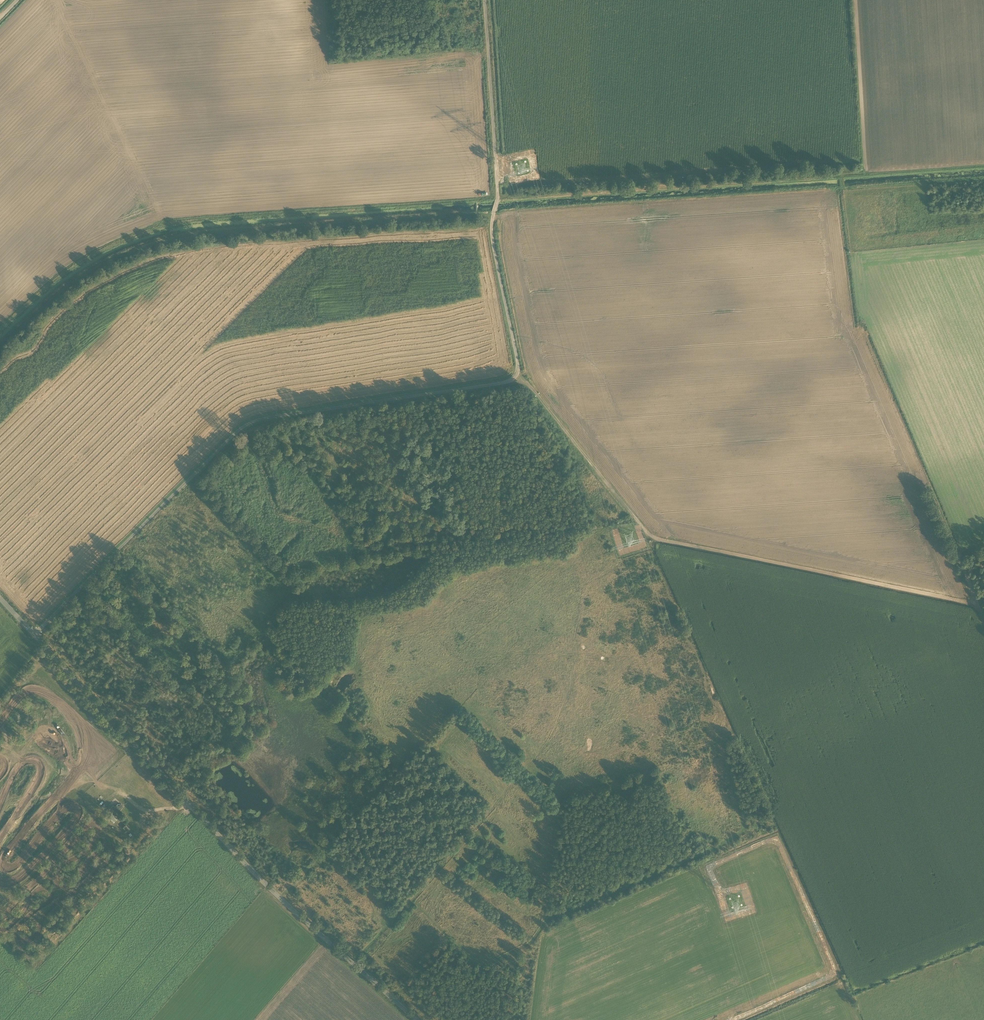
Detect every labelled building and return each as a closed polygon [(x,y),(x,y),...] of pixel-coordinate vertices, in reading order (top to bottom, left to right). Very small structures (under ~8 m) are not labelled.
[(113,805),(111,807),(117,813),(123,806),(121,804),(119,806),(117,804),(115,807),(113,805)] [(109,818),(114,823),(117,818),(113,814),(109,818)]
